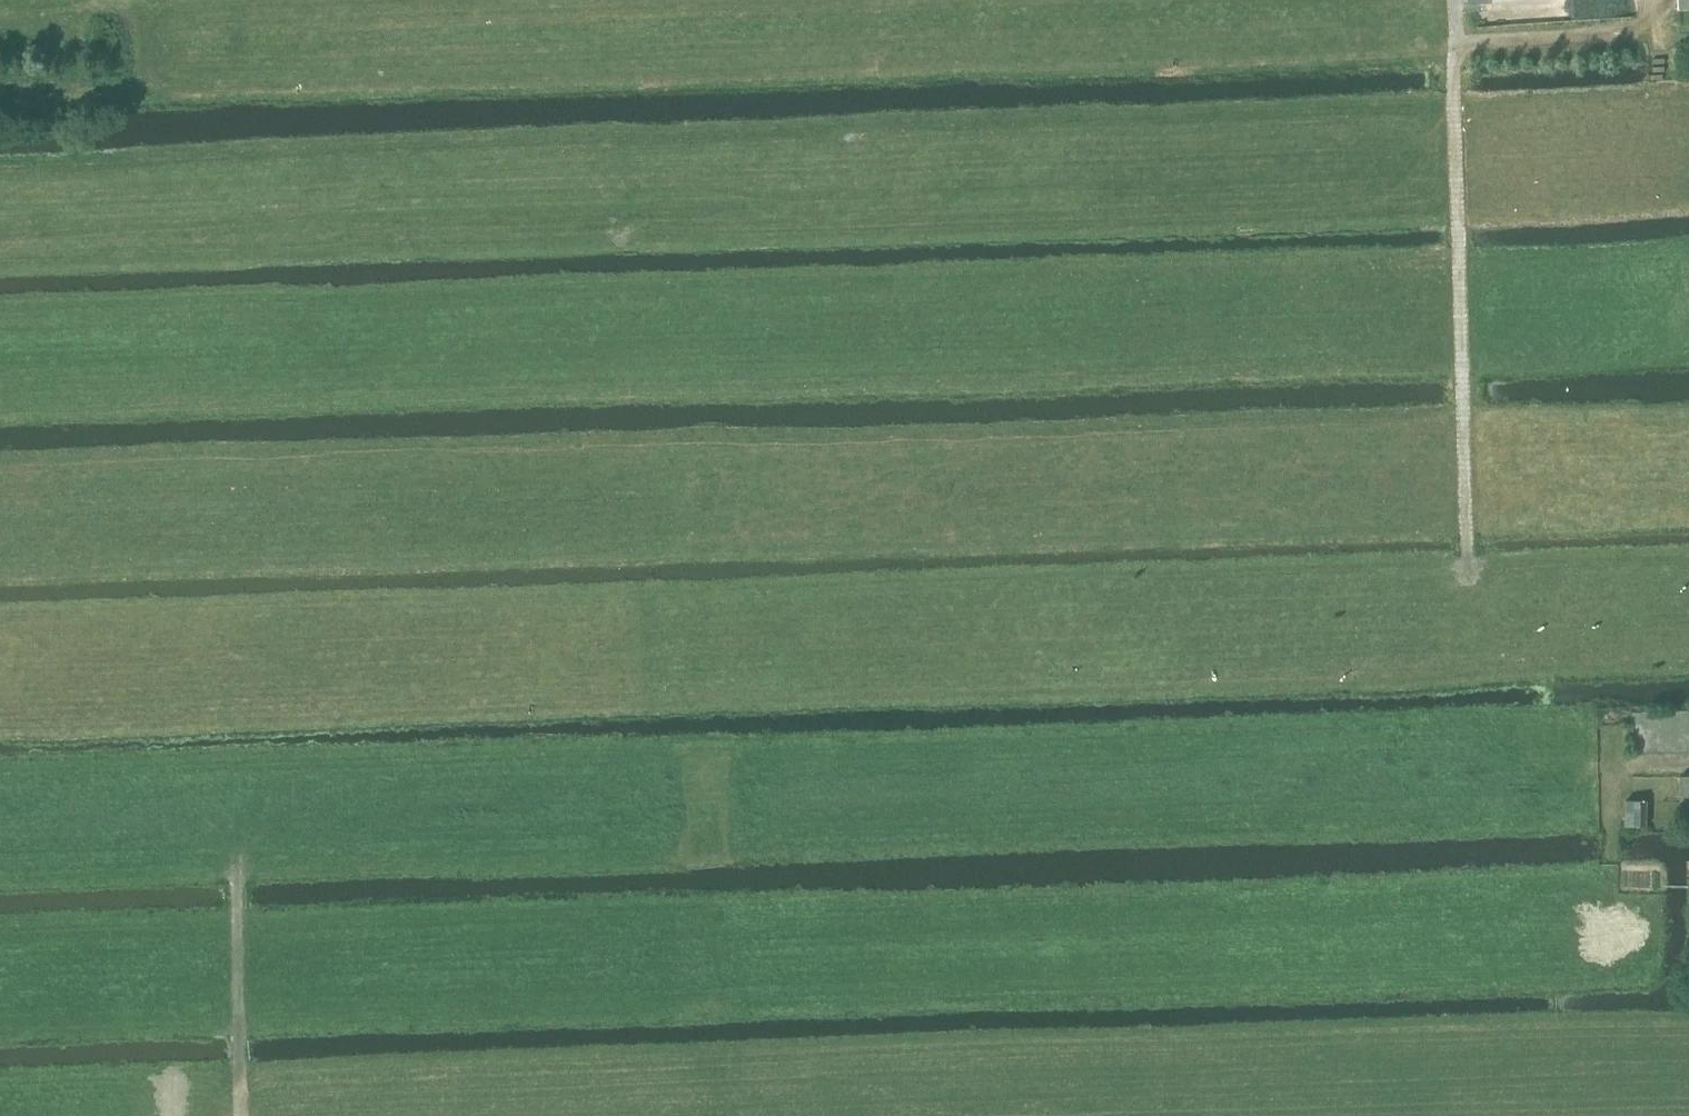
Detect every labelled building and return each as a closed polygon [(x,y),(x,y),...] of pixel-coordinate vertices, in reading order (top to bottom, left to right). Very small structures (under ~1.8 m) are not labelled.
[(1680,8),(1688,8),(1688,0),(1680,0),(1680,8)] [(1648,827),(1649,800),(1626,800),(1626,826),(1648,827)]
